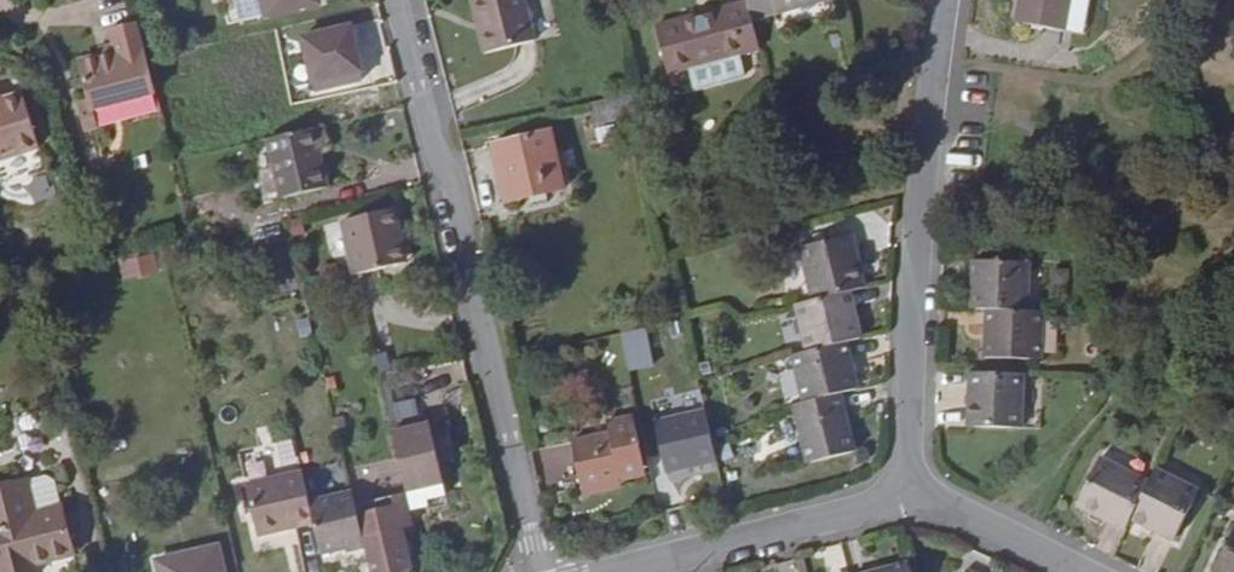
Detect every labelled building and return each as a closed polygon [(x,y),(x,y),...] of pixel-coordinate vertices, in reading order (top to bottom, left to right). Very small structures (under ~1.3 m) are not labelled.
[(312,0),(260,0),(264,16),(313,5),(312,0)] [(482,52),(533,39),(524,0),(469,0),(482,52)] [(834,0),(773,0),(781,26),(837,11),(834,0)] [(1010,28),(1058,35),(1065,0),(1015,0),(1010,28)] [(1058,35),(1076,38),(1082,0),(1065,0),(1058,35)] [(697,36),(695,30),(658,40),(671,87),(692,81),(742,67),(763,61),(750,15),(734,20),(735,25),(697,36)] [(734,20),(695,30),(697,36),(735,25),(734,20)] [(116,60),(77,71),(89,115),(153,99),(143,61),(135,29),(109,36),(116,60)] [(356,73),(345,30),(299,40),(309,83),(356,73)] [(742,67),(692,81),(698,101),(748,88),(742,67)] [(626,89),(584,99),(590,123),(633,113),(626,89)] [(0,110),(0,167),(1,172),(33,162),(16,106),(0,110)] [(323,124),(268,136),(282,194),(325,185),(317,146),(328,143),(323,124)] [(221,128),(225,146),(243,142),(238,125),(221,128)] [(544,197),(541,185),(560,181),(546,126),(490,140),(503,195),(520,191),(522,202),(544,197)] [(40,185),(33,162),(1,172),(8,195),(40,185)] [(343,216),(353,264),(356,272),(397,262),(392,241),(401,239),(393,203),(343,216)] [(798,242),(812,295),(850,287),(863,284),(849,230),(798,242)] [(406,259),(401,239),(392,241),(397,262),(406,259)] [(975,254),(973,303),(989,304),(1027,306),(1029,256),(975,254)] [(153,255),(126,261),(130,277),(157,270),(153,255)] [(208,265),(213,287),(225,284),(220,262),(208,265)] [(796,299),(807,347),(847,337),(861,333),(850,287),(812,295),(796,299)] [(1027,306),(989,304),(987,352),(1042,353),(1043,306),(1027,306)] [(644,326),(619,333),(629,371),(654,364),(644,326)] [(794,350),(805,397),(840,388),(859,384),(847,337),(807,347),(794,350)] [(1024,370),(971,368),(969,421),(1021,424),(1024,370)] [(854,446),(840,388),(805,397),(796,399),(809,458),(854,446)] [(652,419),(672,498),(723,485),(702,406),(652,419)] [(353,409),(335,414),(339,430),(356,426),(353,409)] [(8,419),(17,460),(43,454),(34,413),(8,419)] [(620,416),(633,474),(646,471),(635,413),(620,416)] [(444,415),(392,427),(396,446),(438,437),(443,456),(453,454),(444,415)] [(633,474),(620,416),(609,418),(611,429),(573,437),(583,484),(621,476),(633,474)] [(398,453),(406,487),(444,478),(440,457),(443,456),(438,437),(396,446),(398,453)] [(540,481),(573,475),(568,447),(536,453),(540,481)] [(368,553),(373,571),(412,571),(401,527),(415,524),(406,487),(398,453),(347,465),(356,499),(357,505),(362,527),(364,536),(368,553)] [(1131,518),(1149,481),(1102,457),(1077,507),(1125,530),(1131,518)] [(42,468),(10,475),(19,507),(58,497),(52,473),(42,468)] [(1156,468),(1149,481),(1131,518),(1174,539),(1199,489),(1156,468)] [(67,543),(54,498),(31,504),(19,507),(10,475),(0,478),(0,571),(7,571),(37,564),(34,553),(67,543)] [(621,476),(583,484),(585,492),(622,485),(621,476)] [(318,536),(312,510),(307,484),(251,497),(262,548),(318,536)] [(58,497),(54,498),(67,543),(70,542),(58,497)] [(362,527),(357,505),(356,499),(312,510),(318,536),(325,563),(368,553),(364,536),(362,527)] [(1217,571),(1233,571),(1233,538),(1217,571)] [(214,545),(155,562),(158,571),(222,571),(214,545)] [(850,571),(910,571),(906,557),(850,571)] [(967,567),(950,559),(944,571),(977,571),(967,567)]
